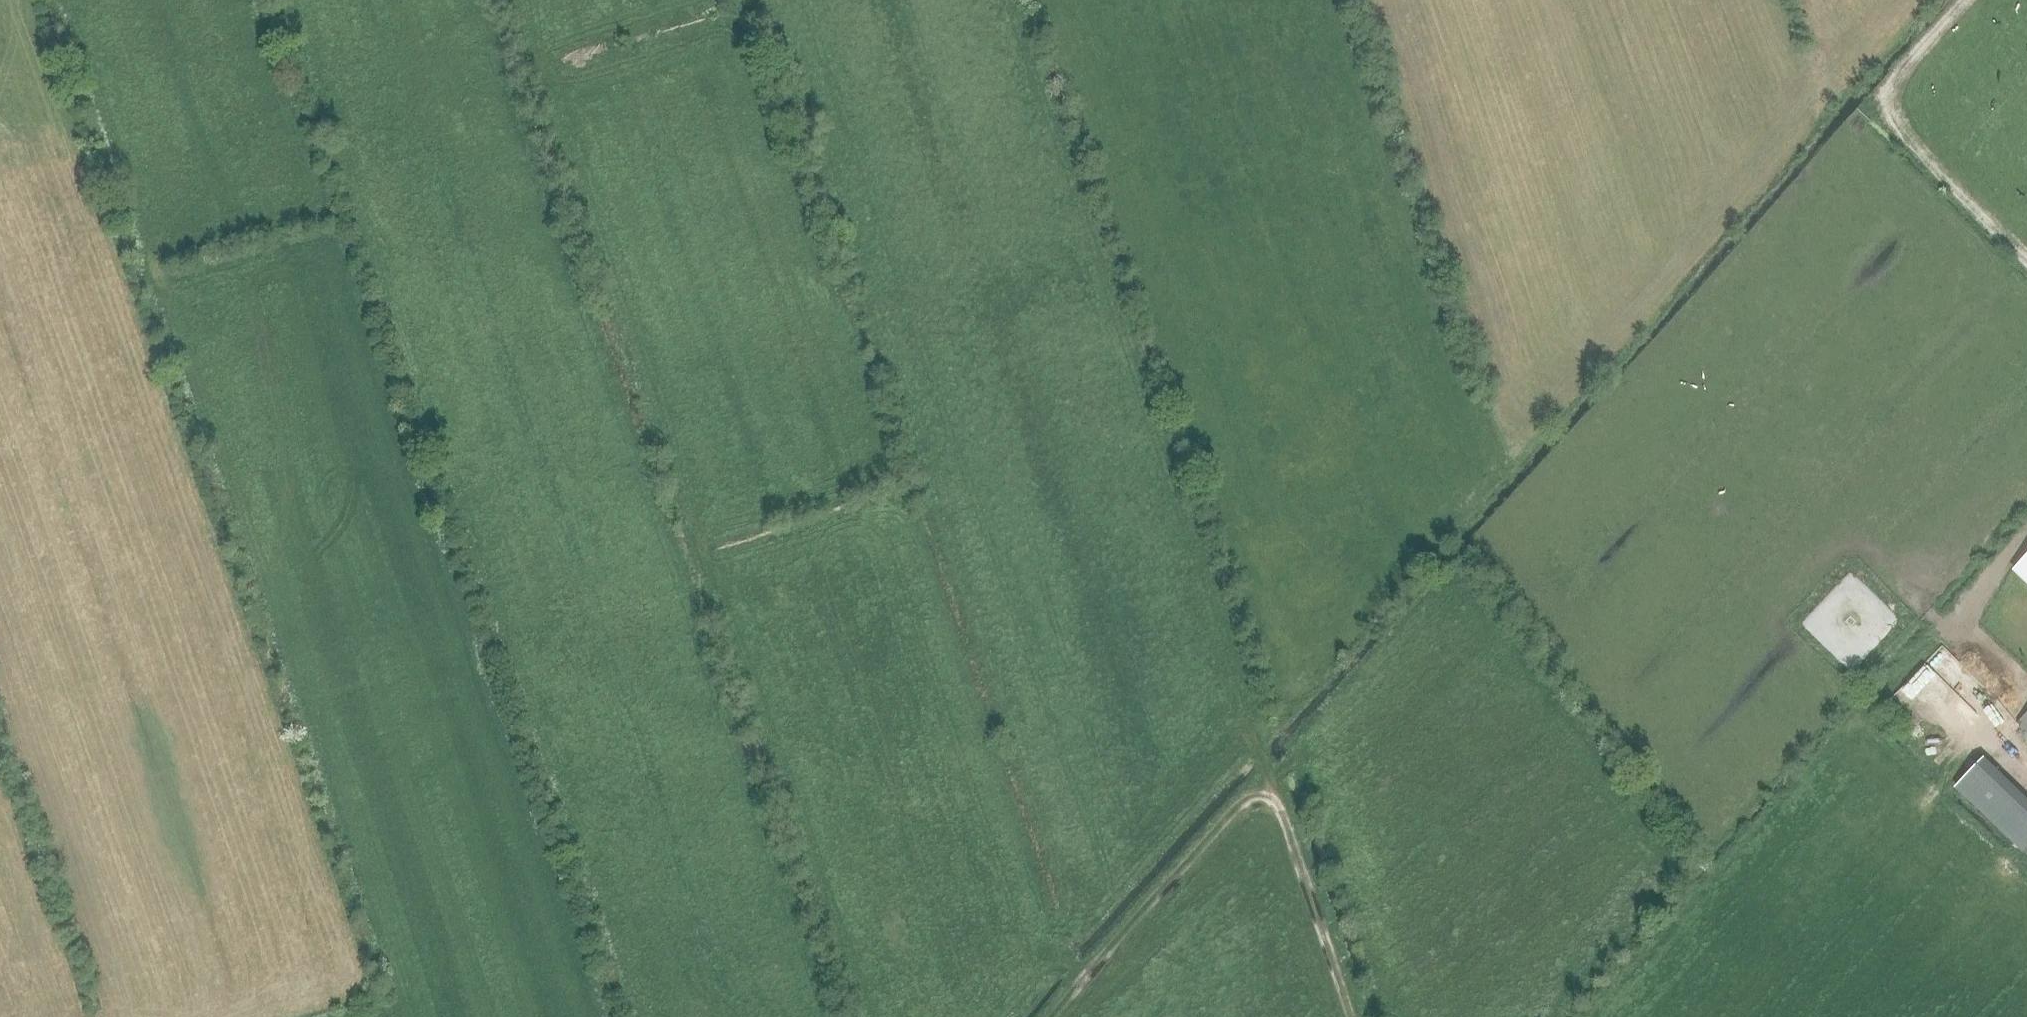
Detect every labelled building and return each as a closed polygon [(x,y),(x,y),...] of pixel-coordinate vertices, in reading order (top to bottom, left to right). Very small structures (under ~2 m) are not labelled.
[(2016,723),(2026,733),(2026,713),(2016,723)] [(1960,786),(2026,847),(2026,788),(1990,754),(1960,786)]
